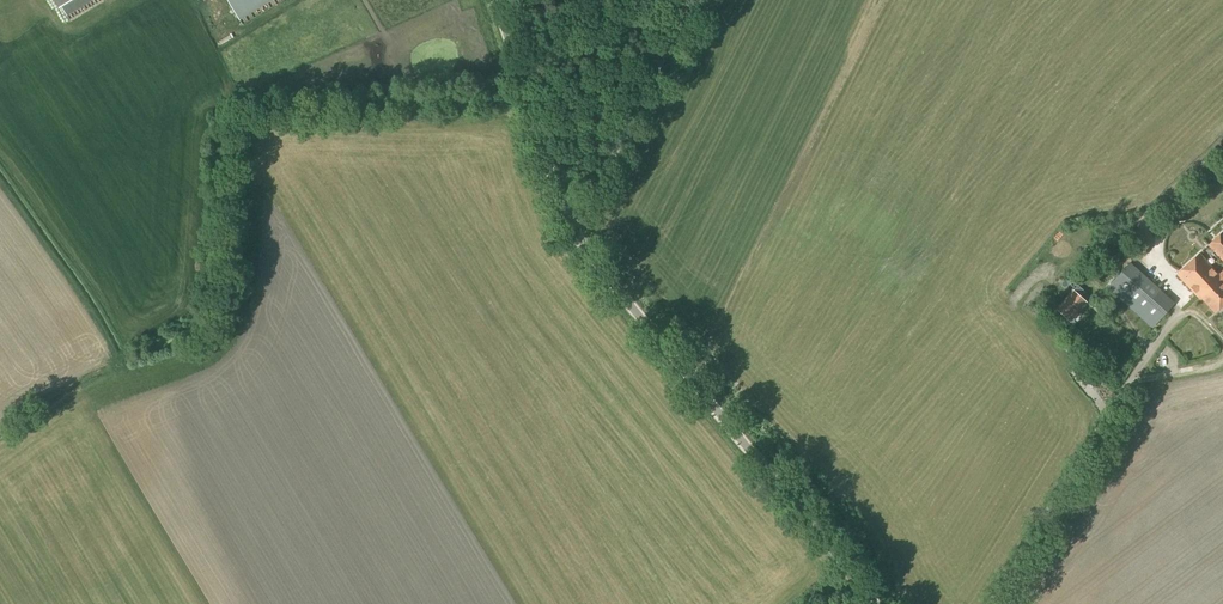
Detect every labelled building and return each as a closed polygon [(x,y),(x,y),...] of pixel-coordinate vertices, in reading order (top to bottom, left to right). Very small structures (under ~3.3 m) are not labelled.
[(59,8),(61,7),(69,20),(103,0),(54,0),(59,8)] [(241,19),(272,0),(229,0),(241,19)] [(1222,231),(1208,245),(1222,262),(1222,231)] [(1198,253),(1175,274),(1200,300),(1201,299),(1214,313),(1222,305),(1222,270),(1218,275),(1198,253)] [(1152,328),(1174,303),(1130,263),(1108,288),(1152,328)] [(1070,321),(1087,302),(1073,291),(1057,309),(1070,321)]
